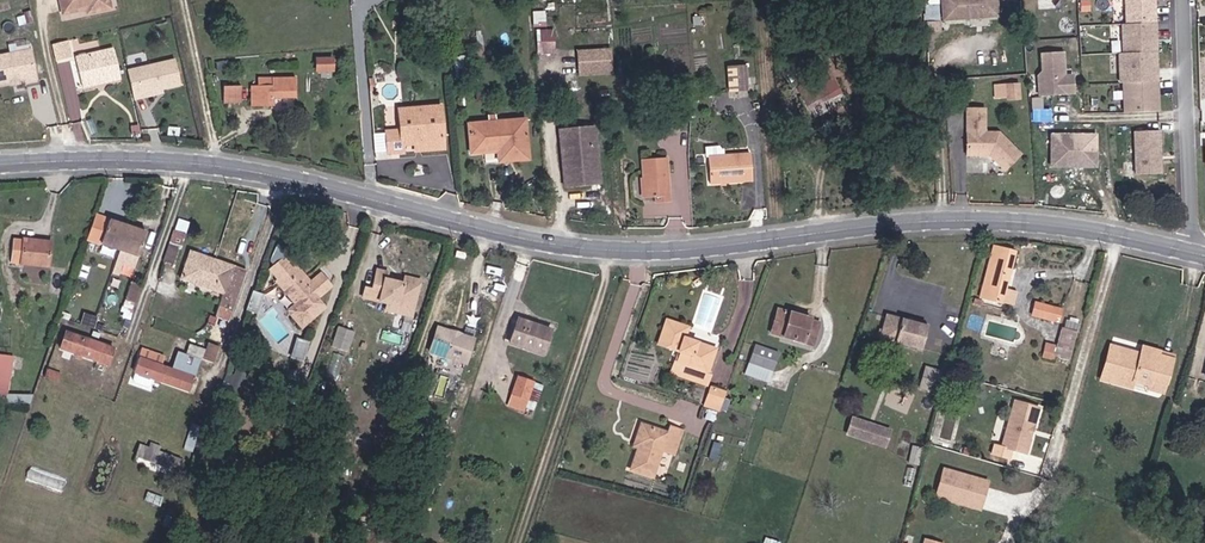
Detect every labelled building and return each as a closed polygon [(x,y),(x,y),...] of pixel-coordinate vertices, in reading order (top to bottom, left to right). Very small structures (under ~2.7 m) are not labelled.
[(64,14),(89,10),(90,14),(111,10),(109,0),(61,0),(64,14)] [(941,22),(996,18),(995,0),(940,0),(941,22)] [(1125,23),(1158,22),(1157,0),(1124,0),(1125,23)] [(933,17),(932,6),(923,7),(924,18),(933,17)] [(1122,23),(1122,52),(1159,51),(1158,22),(1125,23),(1122,23)] [(65,43),(54,46),(57,60),(69,57),(65,43)] [(613,46),(577,46),(577,73),(613,73),(613,46)] [(88,56),(76,59),(82,89),(95,86),(97,80),(103,79),(107,83),(120,81),(114,50),(101,53),(100,58),(92,59),(88,56)] [(1065,50),(1041,52),(1042,71),(1037,75),(1038,95),(1075,93),(1074,74),(1066,75),(1065,50)] [(1119,81),(1123,81),(1160,81),(1159,51),(1122,52),(1118,52),(1119,81)] [(334,55),(315,55),(315,70),(334,70),(334,55)] [(23,91),(15,60),(0,64),(0,91),(2,90),(5,92),(12,90),(13,94),(23,91)] [(127,73),(134,101),(144,99),(144,96),(180,88),(175,62),(127,73)] [(727,68),(727,90),(748,89),(747,67),(727,68)] [(269,83),(246,84),(247,108),(269,107),(269,96),(289,95),(288,74),(269,74),(269,83)] [(1160,111),(1160,81),(1123,81),(1124,112),(1160,111)] [(241,101),(242,84),(223,84),(223,101),(241,101)] [(1017,91),(1003,91),(1004,107),(1018,106),(1017,91)] [(388,131),(388,151),(401,151),(401,144),(413,143),(442,142),(440,108),(399,110),(400,131),(388,131)] [(982,113),(962,113),(963,159),(978,159),(978,155),(1001,173),(1014,157),(995,139),(988,138),(986,140),(982,138),(982,113)] [(666,122),(646,123),(648,141),(660,140),(659,129),(666,129),(666,122)] [(505,146),(507,162),(528,160),(524,123),(464,130),(466,150),(505,146)] [(383,130),(374,132),(377,152),(386,151),(383,130)] [(1160,130),(1134,131),(1135,174),(1161,173),(1160,130)] [(597,174),(594,131),(557,134),(561,177),(573,176),(574,179),(586,178),(585,175),(597,174)] [(1093,135),(1051,136),(1051,166),(1094,166),(1093,135)] [(413,151),(442,150),(442,142),(413,143),(413,151)] [(496,164),(507,162),(505,146),(466,150),(467,160),(495,157),(496,164)] [(746,155),(702,159),(704,186),(748,182),(746,155)] [(653,199),(666,198),(663,159),(639,161),(642,200),(653,199)] [(598,188),(597,174),(585,175),(586,178),(574,179),(573,176),(561,177),(562,191),(598,188)] [(667,208),(666,198),(653,199),(653,209),(667,208)] [(91,241),(122,253),(131,228),(101,217),(91,241)] [(131,228),(122,253),(137,258),(146,234),(131,228)] [(166,268),(178,237),(167,233),(155,264),(166,268)] [(236,295),(250,259),(196,239),(187,264),(228,278),(225,291),(236,295)] [(1011,286),(1022,250),(1000,246),(989,280),(1011,286)] [(39,283),(40,260),(3,256),(1,276),(8,278),(8,280),(21,282),(39,283)] [(331,288),(322,276),(307,285),(286,257),(267,270),(275,283),(273,285),(290,309),(287,312),(299,327),(324,309),(317,298),(331,288)] [(386,312),(397,314),(399,306),(416,309),(420,287),(405,283),(404,286),(389,283),(390,274),(379,272),(374,292),(364,290),(363,299),(388,304),(386,312)] [(406,278),(405,283),(420,287),(422,282),(406,278)] [(127,297),(136,300),(141,284),(132,281),(127,297)] [(263,295),(254,292),(248,308),(258,311),(263,295)] [(1064,319),(1067,308),(1042,300),(1039,313),(1064,319)] [(399,306),(397,314),(413,318),(416,309),(399,306)] [(816,327),(817,322),(782,312),(774,337),(818,349),(824,330),(816,327)] [(1077,327),(1079,318),(1068,316),(1067,325),(1077,327)] [(922,355),(929,331),(888,319),(880,343),(922,355)] [(685,339),(688,326),(669,320),(660,344),(680,350),(678,361),(675,360),(671,371),(708,383),(711,375),(706,373),(714,349),(685,339)] [(338,328),(329,323),(320,346),(330,349),(338,328)] [(542,357),(550,334),(521,323),(513,345),(542,357)] [(254,350),(266,345),(258,328),(246,333),(254,350)] [(467,365),(476,341),(440,329),(432,353),(467,365)] [(110,362),(116,345),(67,330),(62,347),(110,362)] [(190,375),(195,361),(163,349),(167,339),(145,330),(136,353),(190,375)] [(1071,371),(1080,342),(1062,337),(1054,365),(1071,371)] [(300,360),(305,342),(294,338),(288,356),(300,360)] [(1150,382),(1162,348),(1146,344),(1144,354),(1114,346),(1106,379),(1135,387),(1136,379),(1150,382)] [(752,348),(747,361),(773,371),(778,356),(752,348)] [(1165,349),(1162,348),(1150,382),(1158,384),(1156,390),(1169,392),(1176,361),(1163,359),(1165,349)] [(773,371),(747,361),(743,374),(770,381),(773,371)] [(246,384),(249,374),(235,369),(232,379),(246,384)] [(942,395),(945,382),(929,377),(925,391),(942,395)] [(1134,389),(1147,392),(1150,382),(1136,379),(1135,387),(1134,389)] [(506,407),(522,414),(532,387),(515,380),(506,407)] [(1150,382),(1147,392),(1155,394),(1156,390),(1158,384),(1150,382)] [(713,389),(708,406),(719,409),(724,393),(713,389)] [(1036,430),(1041,411),(1016,403),(1002,449),(1027,456),(1032,438),(1030,437),(1033,429),(1036,430)] [(681,426),(667,421),(664,430),(638,421),(632,437),(638,439),(628,467),(649,474),(659,447),(672,451),(681,426)] [(879,452),(885,436),(848,425),(842,441),(879,452)] [(174,470),(177,458),(137,443),(133,455),(155,462),(151,471),(161,475),(164,467),(174,470)] [(989,485),(945,473),(938,499),(981,511),(989,485)]
